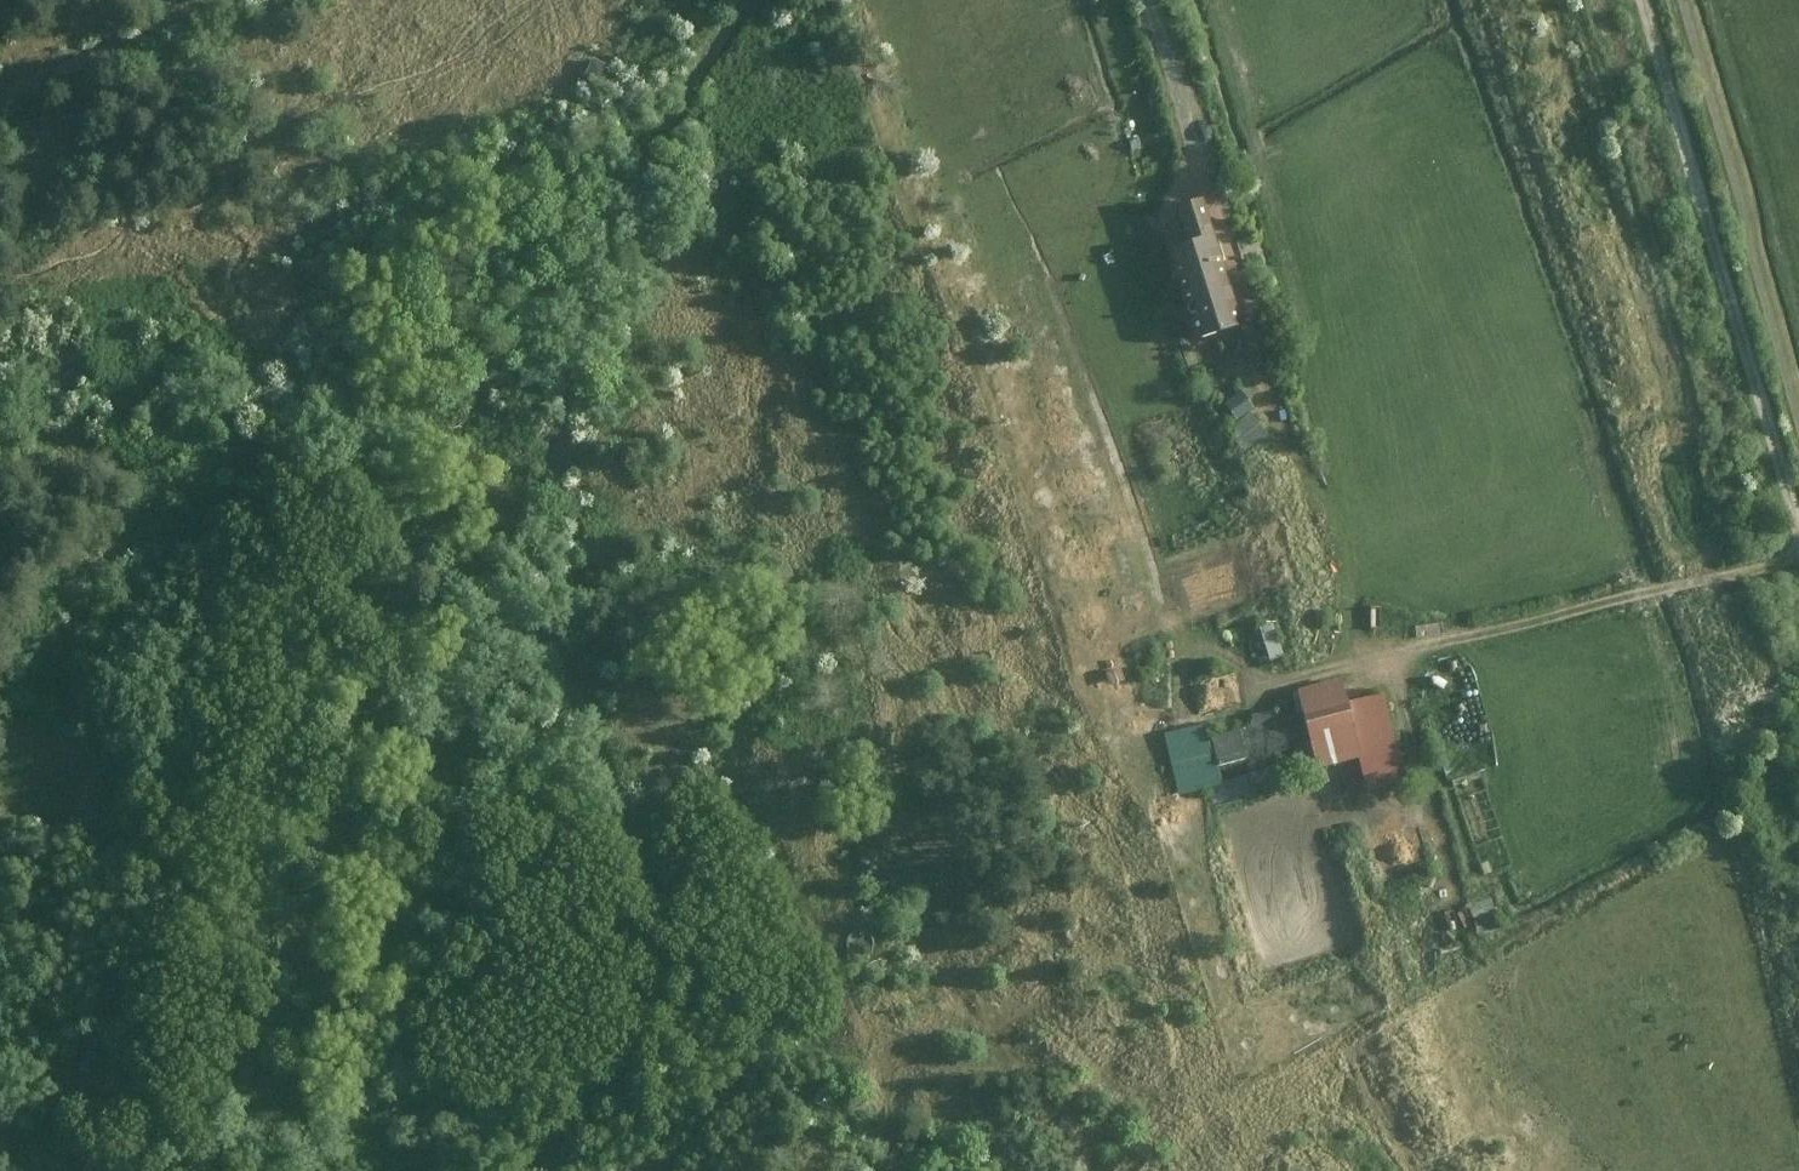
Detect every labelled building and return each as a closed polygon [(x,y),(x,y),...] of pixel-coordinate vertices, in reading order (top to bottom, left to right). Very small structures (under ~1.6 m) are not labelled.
[(593,105),(606,77),(586,68),(573,96),(593,105)] [(1241,321),(1200,193),(1174,201),(1186,240),(1165,246),(1194,336),(1241,321)] [(1248,420),(1238,427),(1254,450),(1279,433),(1248,390),(1234,400),(1248,420)] [(1277,658),(1292,653),(1281,617),(1266,621),(1277,658)] [(1296,689),(1301,710),(1275,716),(1273,708),(1253,712),(1256,721),(1216,731),(1214,722),(1165,734),(1178,790),(1225,779),(1220,760),(1280,746),(1286,772),(1393,746),(1380,692),(1348,700),(1343,677),(1296,689)] [(1483,929),(1501,926),(1498,902),(1480,905),(1483,929)]
